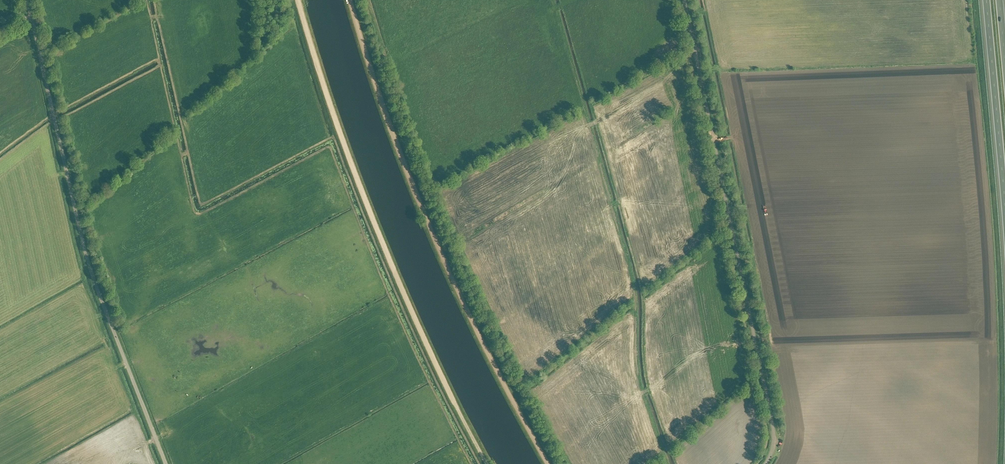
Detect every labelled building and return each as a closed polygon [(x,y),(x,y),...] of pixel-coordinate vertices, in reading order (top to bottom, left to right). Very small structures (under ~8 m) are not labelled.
[(684,52),(682,47),(673,49),(675,56),(678,55),(678,54),(684,52)]
